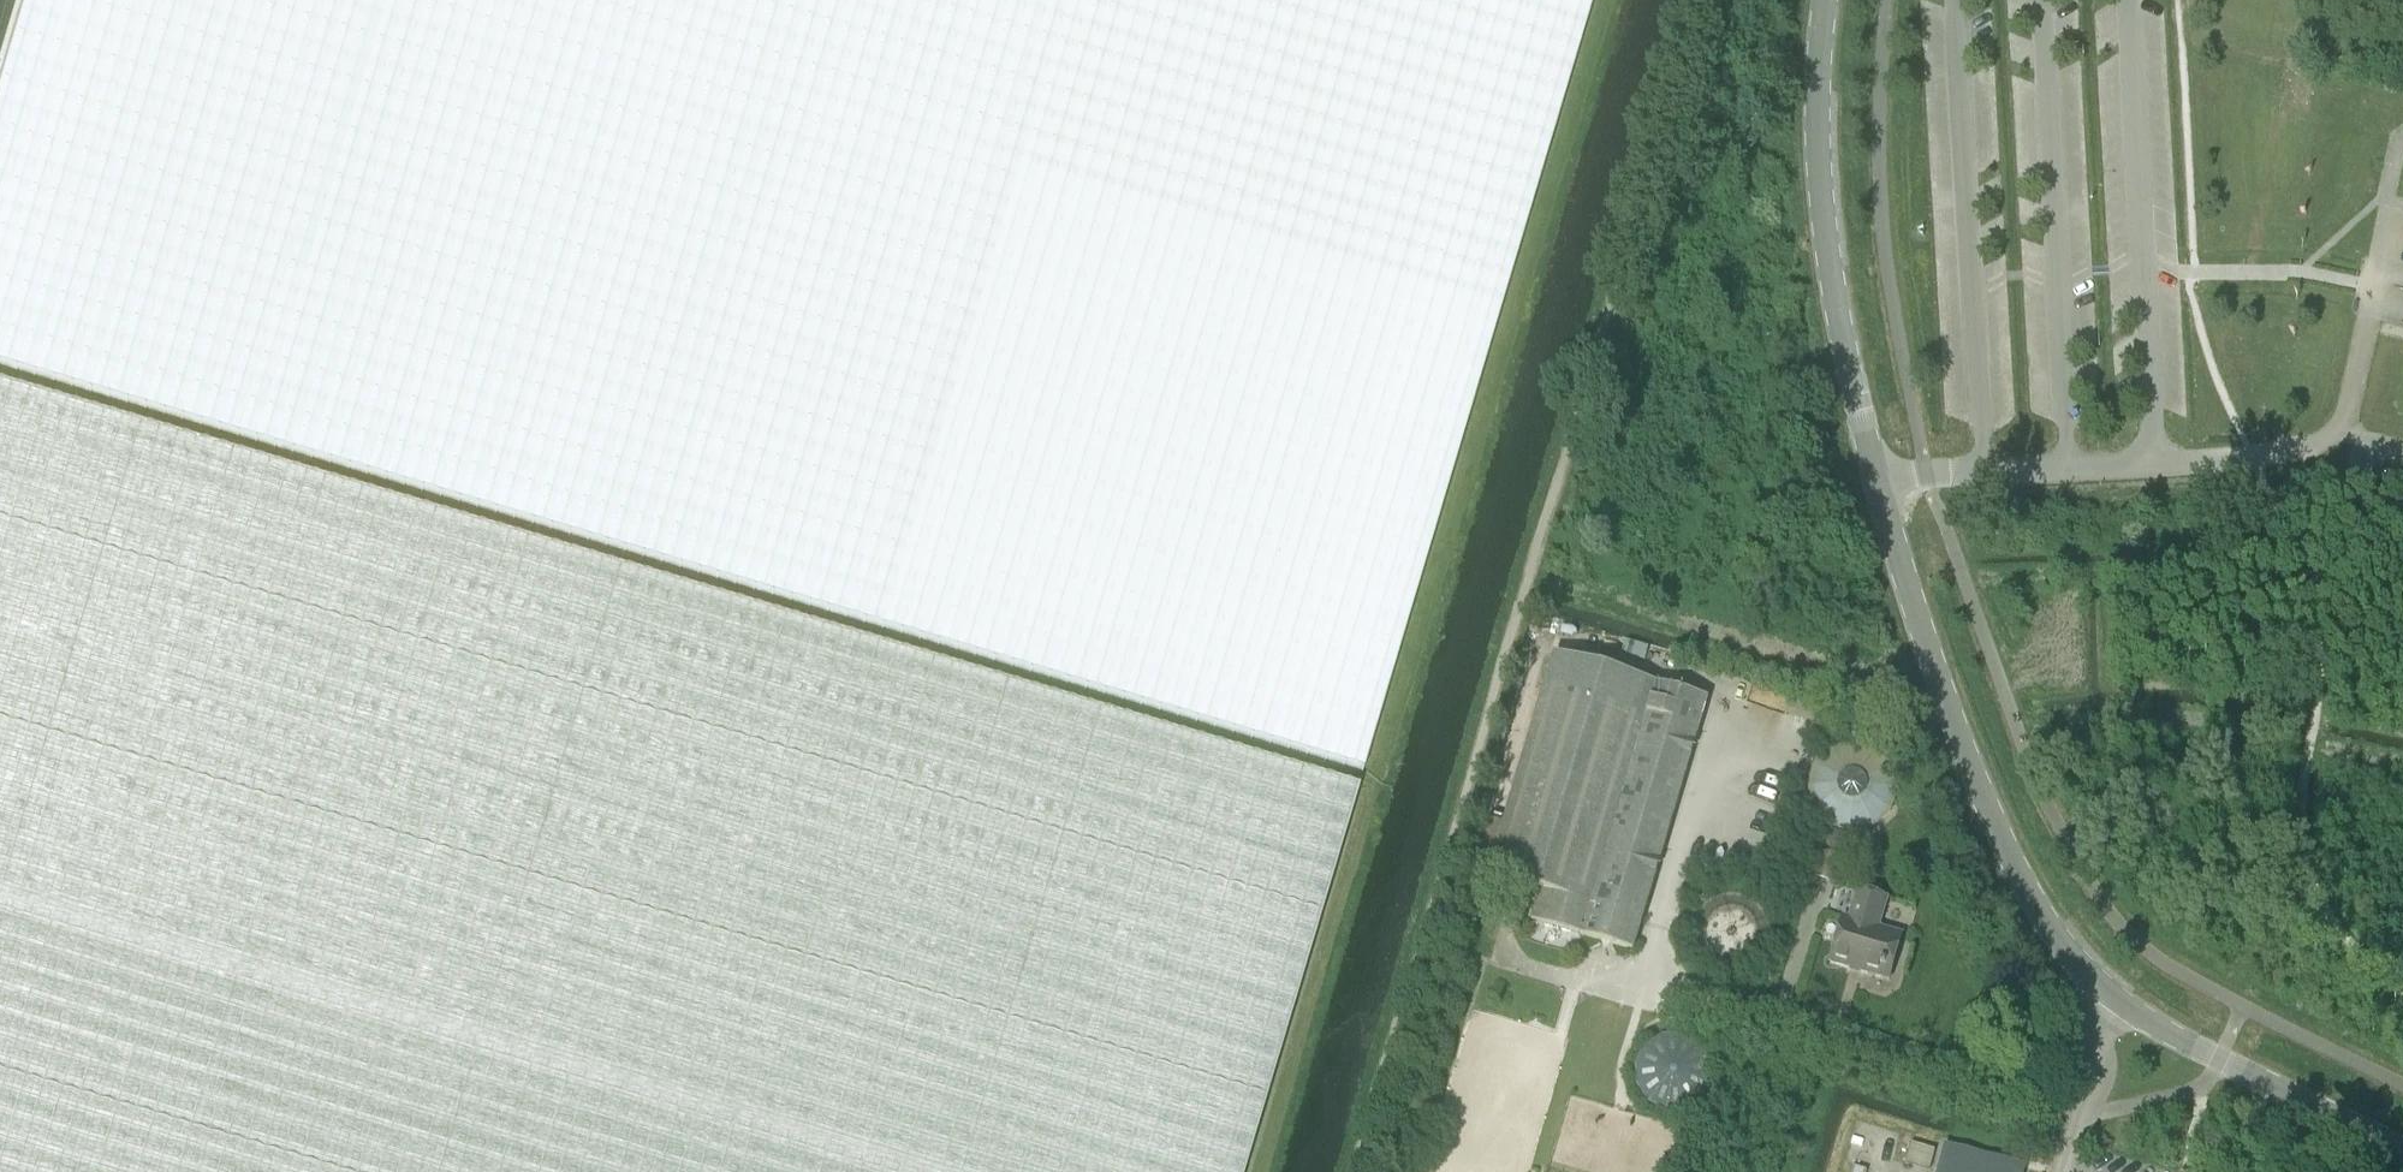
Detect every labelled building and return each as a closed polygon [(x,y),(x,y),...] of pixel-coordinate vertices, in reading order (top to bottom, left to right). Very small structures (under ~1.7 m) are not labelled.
[(0,80),(0,365),(1362,771),(1592,0),(24,0),(0,80)] [(24,0),(0,0),(0,80),(24,0)] [(1357,789),(0,385),(0,1171),(1243,1171),(1357,789)] [(1555,654),(1503,827),(1487,823),(1472,871),(1539,891),(1530,921),(1633,951),(1707,699),(1555,654)] [(1792,698),(1786,716),(1819,726),(1824,708),(1792,698)] [(1813,764),(1806,788),(1812,810),(1829,828),(1850,833),(1874,827),(1890,811),(1896,789),(1892,766),(1876,751),(1854,744),(1833,748),(1813,764)] [(1848,861),(1812,850),(1805,875),(1840,886),(1848,861)] [(1830,963),(1883,979),(1886,968),(1892,969),(1899,946),(1893,944),(1896,933),(1879,927),(1887,898),(1857,889),(1848,919),(1843,917),(1830,963)] [(1939,1171),(2023,1171),(2025,1167),(1946,1147),(1939,1171)]
